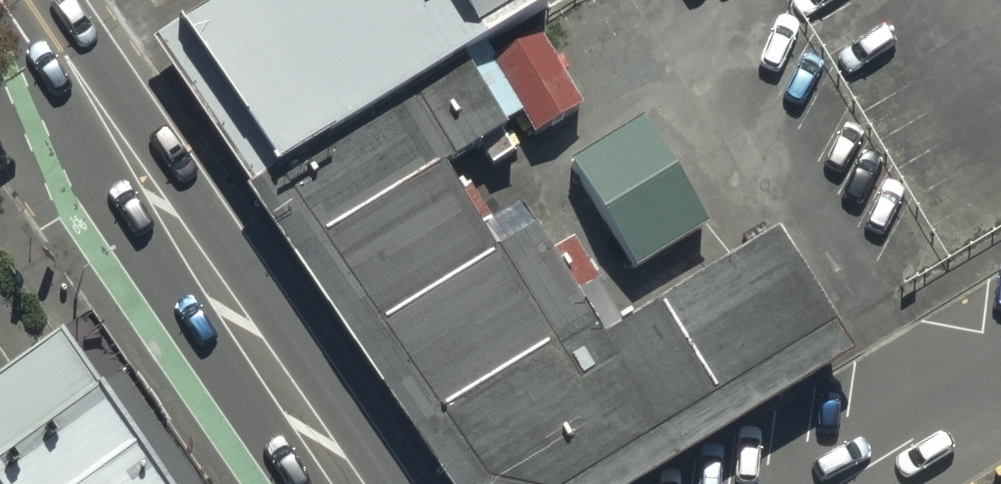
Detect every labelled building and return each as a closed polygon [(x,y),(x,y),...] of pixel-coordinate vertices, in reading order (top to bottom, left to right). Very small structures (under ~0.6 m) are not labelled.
[(180,31),(272,173),(476,43),(540,2),(538,0),(229,0),(180,31)] [(476,43),(272,173),(317,244),(461,152),(522,113),(476,43)] [(643,115),(572,159),(637,266),(709,222),(643,115)] [(461,152),(317,244),(368,324),(511,232),(461,152)] [(427,415),(471,483),(647,483),(852,351),(861,345),(767,198),(591,311),(427,415)] [(511,232),(368,324),(427,415),(591,311),(533,218),(511,232)] [(52,328),(0,364),(0,483),(160,483),(52,328)]
